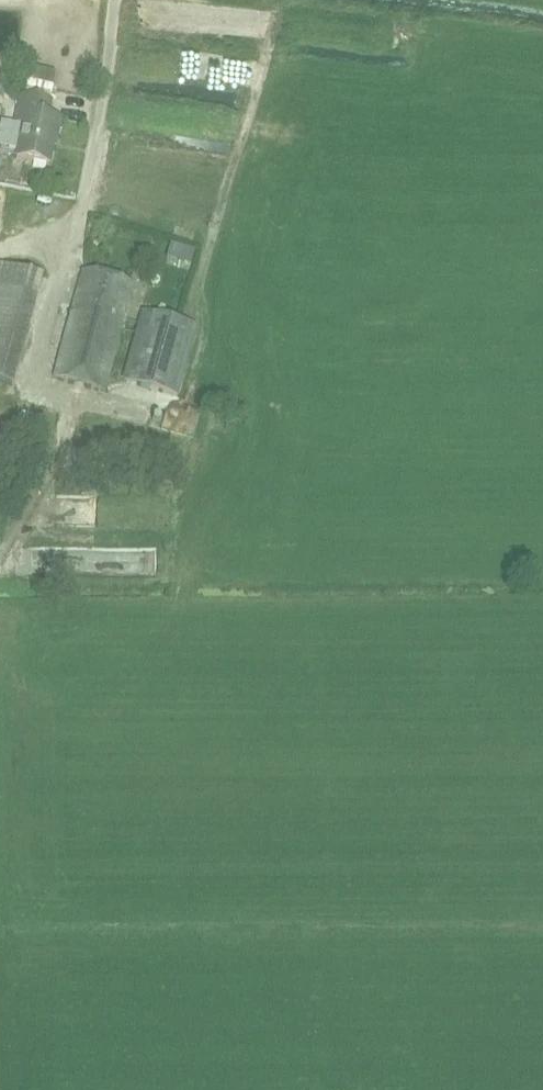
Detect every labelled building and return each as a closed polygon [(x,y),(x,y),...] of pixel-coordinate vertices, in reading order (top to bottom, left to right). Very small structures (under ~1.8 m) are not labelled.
[(22,122),(16,158),(49,164),(54,138),(56,138),(59,118),(46,116),(49,101),(19,95),(14,121),(22,122)] [(13,384),(42,274),(0,263),(0,381),(13,384)] [(105,391),(134,283),(82,269),(53,376),(105,391)] [(143,311),(124,379),(177,394),(196,326),(143,311)]
